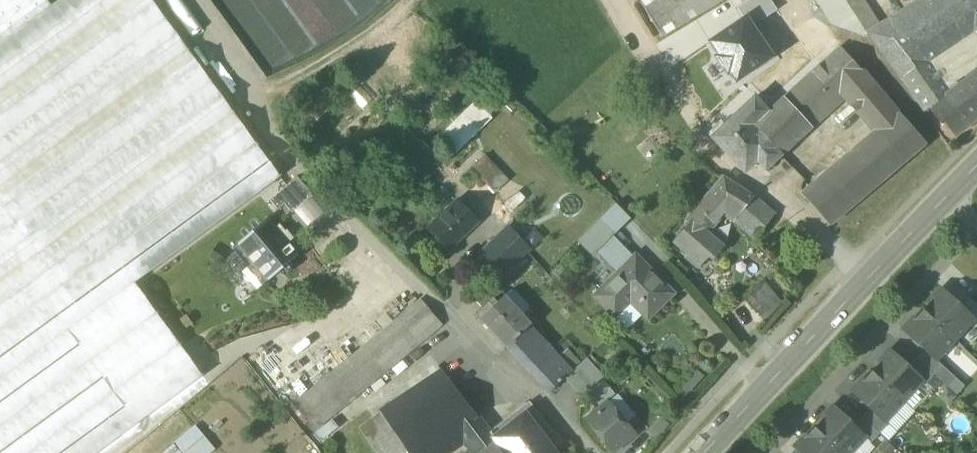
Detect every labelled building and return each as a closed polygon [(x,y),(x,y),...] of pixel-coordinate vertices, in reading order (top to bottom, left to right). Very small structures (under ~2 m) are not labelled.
[(47,0),(0,0),(0,330),(256,144),(151,0),(60,0),(51,6),(47,0)] [(723,0),(643,0),(641,2),(662,36),(661,36),(662,37),(723,0)] [(737,8),(745,19),(746,18),(752,27),(778,10),(771,0),(750,0),(737,8)] [(869,33),(881,25),(865,0),(816,0),(832,24),(865,36),(869,33)] [(881,25),(869,33),(901,79),(929,59),(973,30),(976,36),(976,0),(959,0),(922,0),(913,6),(881,25)] [(745,19),(711,42),(720,55),(717,57),(728,73),(730,71),(737,81),(772,57),(752,27),(746,18),(745,19)] [(973,30),(929,59),(944,82),(952,76),(959,84),(976,70),(976,36),(973,30)] [(844,96),(875,133),(879,129),(906,161),(924,145),(925,146),(926,144),(925,143),(924,143),(867,77),(840,47),(769,113),(754,127),(780,156),(835,105),(834,104),(844,96)] [(901,79),(923,110),(959,84),(952,76),(944,82),(929,59),(901,79)] [(959,84),(923,110),(925,112),(933,106),(955,135),(976,118),(976,70),(959,84)] [(373,100),(360,87),(350,96),(363,109),(373,100)] [(712,137),(745,172),(757,161),(766,169),(780,156),(754,127),(769,113),(755,97),(712,137)] [(473,101),(440,135),(459,154),(492,120),(473,101)] [(831,224),(906,161),(879,129),(875,133),(803,194),(802,195),(830,226),(831,225),(831,224)] [(203,376),(135,283),(280,177),(256,144),(0,330),(0,452),(97,452),(203,376)] [(473,168),(496,192),(508,181),(485,156),(473,168)] [(285,205),(292,213),(295,211),(311,198),(313,196),(297,177),(270,201),(278,211),(285,205)] [(686,221),(689,223),(704,236),(707,233),(724,212),(735,221),(754,196),(724,177),(686,221)] [(505,204),(512,212),(526,199),(519,191),(505,204)] [(735,221),(756,238),(775,214),(754,196),(735,221)] [(311,198),(295,211),(308,227),(324,213),(311,198)] [(427,229),(448,251),(479,221),(458,199),(427,229)] [(615,203),(598,220),(612,235),(629,218),(615,203)] [(254,264),(269,281),(279,272),(283,277),(292,270),(288,265),(298,256),(288,244),(292,240),(285,233),(286,233),(279,225),(275,229),(267,219),(238,244),(254,264)] [(594,252),(612,235),(598,220),(581,238),(594,252)] [(723,247),(707,233),(704,236),(689,223),(674,241),(688,253),(686,256),(699,268),(710,255),(714,258),(723,247)] [(479,252),(500,275),(531,249),(508,225),(479,252)] [(594,252),(617,274),(635,257),(612,235),(594,252)] [(219,267),(230,250),(218,243),(208,259),(219,267)] [(644,314),(648,318),(672,293),(636,257),(635,257),(617,274),(596,296),(612,312),(627,297),(644,314)] [(257,291),(269,281),(254,264),(243,274),(257,291)] [(473,298),(483,308),(494,298),(498,302),(504,297),(492,283),(473,298)] [(770,283),(750,288),(756,310),(777,304),(770,283)] [(933,302),(924,311),(955,340),(974,319),(962,308),(941,288),(930,300),(933,302)] [(511,290),(504,297),(522,316),(529,310),(529,305),(516,291),(511,290)] [(530,325),(522,316),(504,297),(498,302),(481,318),(482,319),(507,346),(530,326),(530,325)] [(627,297),(612,312),(628,329),(644,314),(627,297)] [(481,318),(498,302),(494,298),(483,308),(477,314),(476,315),(481,320),(482,319),(481,318)] [(294,404),(316,430),(443,325),(421,299),(294,404)] [(976,322),(976,306),(970,299),(962,308),(974,319),(976,322)] [(936,360),(955,340),(924,311),(916,320),(913,318),(903,329),(925,350),(936,360)] [(558,357),(530,326),(507,346),(550,392),(565,379),(572,372),(558,357)] [(328,363),(344,351),(328,330),(312,342),(328,363)] [(954,346),(944,355),(965,377),(975,368),(954,346)] [(567,349),(558,357),(572,372),(581,364),(567,349)] [(881,364),(873,373),(904,401),(922,381),(923,381),(908,368),(889,350),(879,361),(881,364)] [(925,350),(916,359),(934,375),(943,366),(936,360),(925,350)] [(565,379),(581,397),(604,377),(587,359),(581,364),(572,372),(565,379)] [(926,385),(934,375),(916,359),(908,368),(923,381),(922,381),(926,385)] [(965,386),(943,366),(934,375),(948,388),(956,396),(965,386)] [(680,389),(688,396),(705,377),(697,370),(680,389)] [(382,412),(392,428),(455,387),(443,372),(382,412)] [(885,421),(904,401),(873,373),(864,382),(862,379),(851,391),(870,408),(885,422),(885,421)] [(922,381),(904,401),(914,411),(933,391),(926,385),(922,381)] [(455,387),(392,428),(409,452),(423,452),(458,429),(477,416),(474,413),(455,387)] [(957,397),(956,396),(948,388),(938,398),(948,407),(957,397)] [(617,395),(608,402),(626,424),(636,416),(617,395)] [(887,441),(914,411),(904,401),(885,421),(889,424),(880,434),(887,441)] [(587,421),(613,452),(634,433),(626,424),(608,402),(587,421)] [(816,429),(842,452),(851,452),(865,437),(854,426),(832,406),(821,417),(824,420),(816,429)] [(490,434),(505,452),(555,452),(543,438),(552,432),(533,408),(502,432),(498,427),(490,434)] [(870,408),(862,418),(880,434),(889,424),(885,421),(885,422),(870,408)] [(392,428),(382,412),(360,427),(377,452),(409,452),(392,428)] [(490,434),(477,416),(458,429),(469,443),(476,452),(505,452),(490,434)] [(661,416),(646,432),(656,440),(671,425),(661,416)] [(871,443),(880,434),(862,418),(854,426),(865,437),(871,443)] [(332,420),(313,435),(320,443),(339,428),(332,420)] [(174,443),(182,452),(212,452),(216,450),(195,425),(174,443)] [(469,443),(458,429),(423,452),(455,452),(469,443)] [(816,429),(807,438),(805,435),(794,447),(801,452),(842,452),(816,429)] [(875,447),(871,443),(865,437),(851,452),(870,452),(875,447)]
